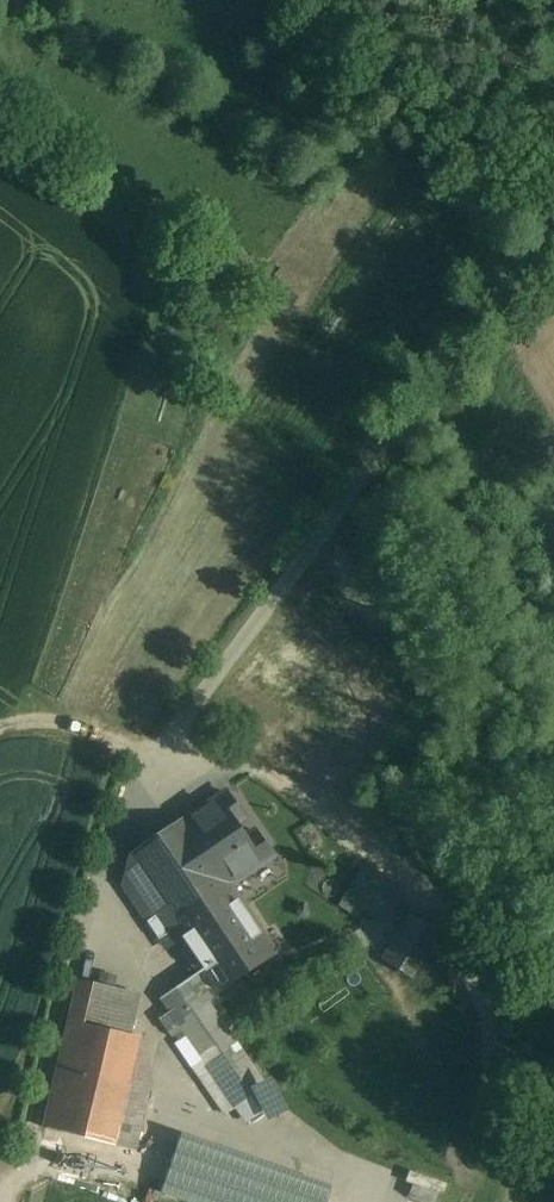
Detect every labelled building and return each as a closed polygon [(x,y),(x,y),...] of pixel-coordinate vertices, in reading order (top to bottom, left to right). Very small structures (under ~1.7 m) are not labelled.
[(230,793),(131,859),(132,860),(150,887),(167,911),(174,923),(231,884),(274,856),(230,793)] [(150,887),(132,860),(130,861),(123,886),(132,900),(150,887)] [(399,888),(365,867),(342,905),(359,916),(366,905),(382,915),(388,905),(393,908),(402,892),(398,889),(399,888)] [(174,923),(184,938),(205,970),(219,991),(277,952),(231,884),(174,923)] [(150,887),(132,900),(149,924),(167,911),(150,887)] [(174,923),(167,911),(149,924),(147,925),(156,937),(159,935),(168,949),(184,938),(174,923)] [(438,935),(411,917),(385,959),(412,977),(416,969),(438,935)] [(232,1038),(215,1013),(228,1005),(219,991),(205,970),(162,999),(170,1012),(158,1021),(226,1116),(237,1108),(246,1121),(276,1101),(232,1038)] [(139,994),(114,988),(80,980),(70,1023),(71,1023),(130,1036),(139,994)] [(130,1036),(71,1023),(46,1128),(134,1150),(150,1085),(140,1083),(145,1063),(137,1061),(143,1039),(130,1036)] [(252,1167),(179,1141),(161,1192),(190,1201),(239,1201),(252,1167)] [(252,1167),(239,1201),(326,1201),(329,1194),(252,1167)] [(411,1197),(439,1201),(445,1201),(449,1179),(415,1173),(411,1197)]
